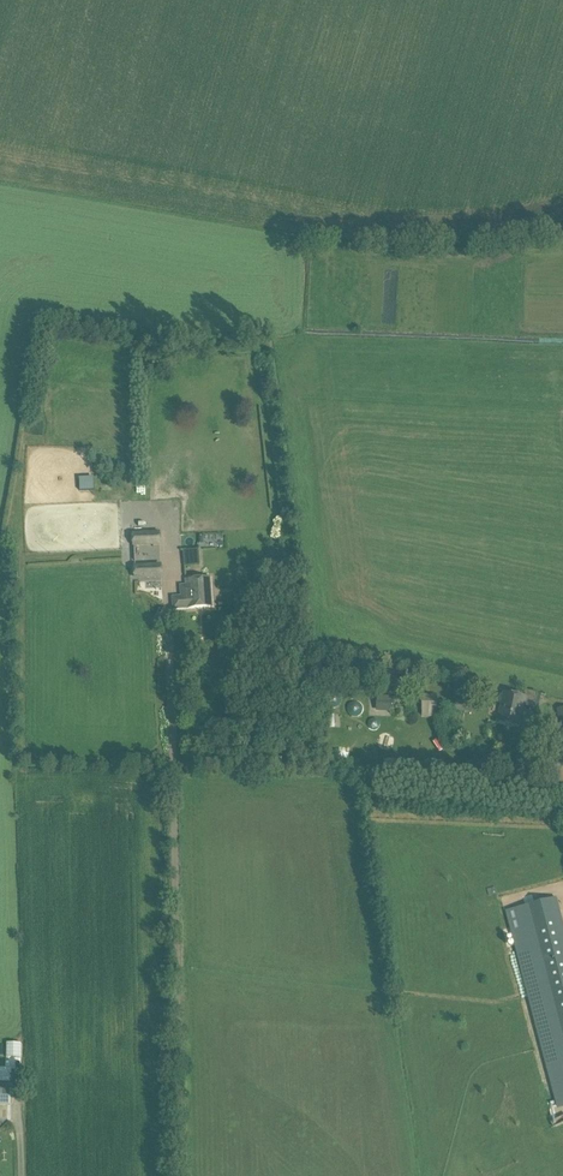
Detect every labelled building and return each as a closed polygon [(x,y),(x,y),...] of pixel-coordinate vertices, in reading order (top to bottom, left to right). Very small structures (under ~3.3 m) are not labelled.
[(162,531),(134,532),(135,547),(163,546),(162,531)] [(164,564),(136,565),(136,580),(165,579),(164,564)] [(184,597),(172,597),(173,610),(212,608),(212,607),(210,580),(211,580),(211,579),(186,580),(186,581),(186,589),(184,589),(184,597)] [(505,694),(499,722),(518,726),(522,709),(525,710),(525,708),(536,710),(539,695),(529,693),(527,699),(505,694)] [(380,696),(379,709),(414,711),(415,698),(380,696)] [(454,710),(464,710),(464,702),(455,702),(454,710)] [(507,911),(559,1108),(562,1107),(562,923),(556,897),(507,911)] [(0,1088),(0,1105),(11,1105),(11,1088),(0,1088)]
